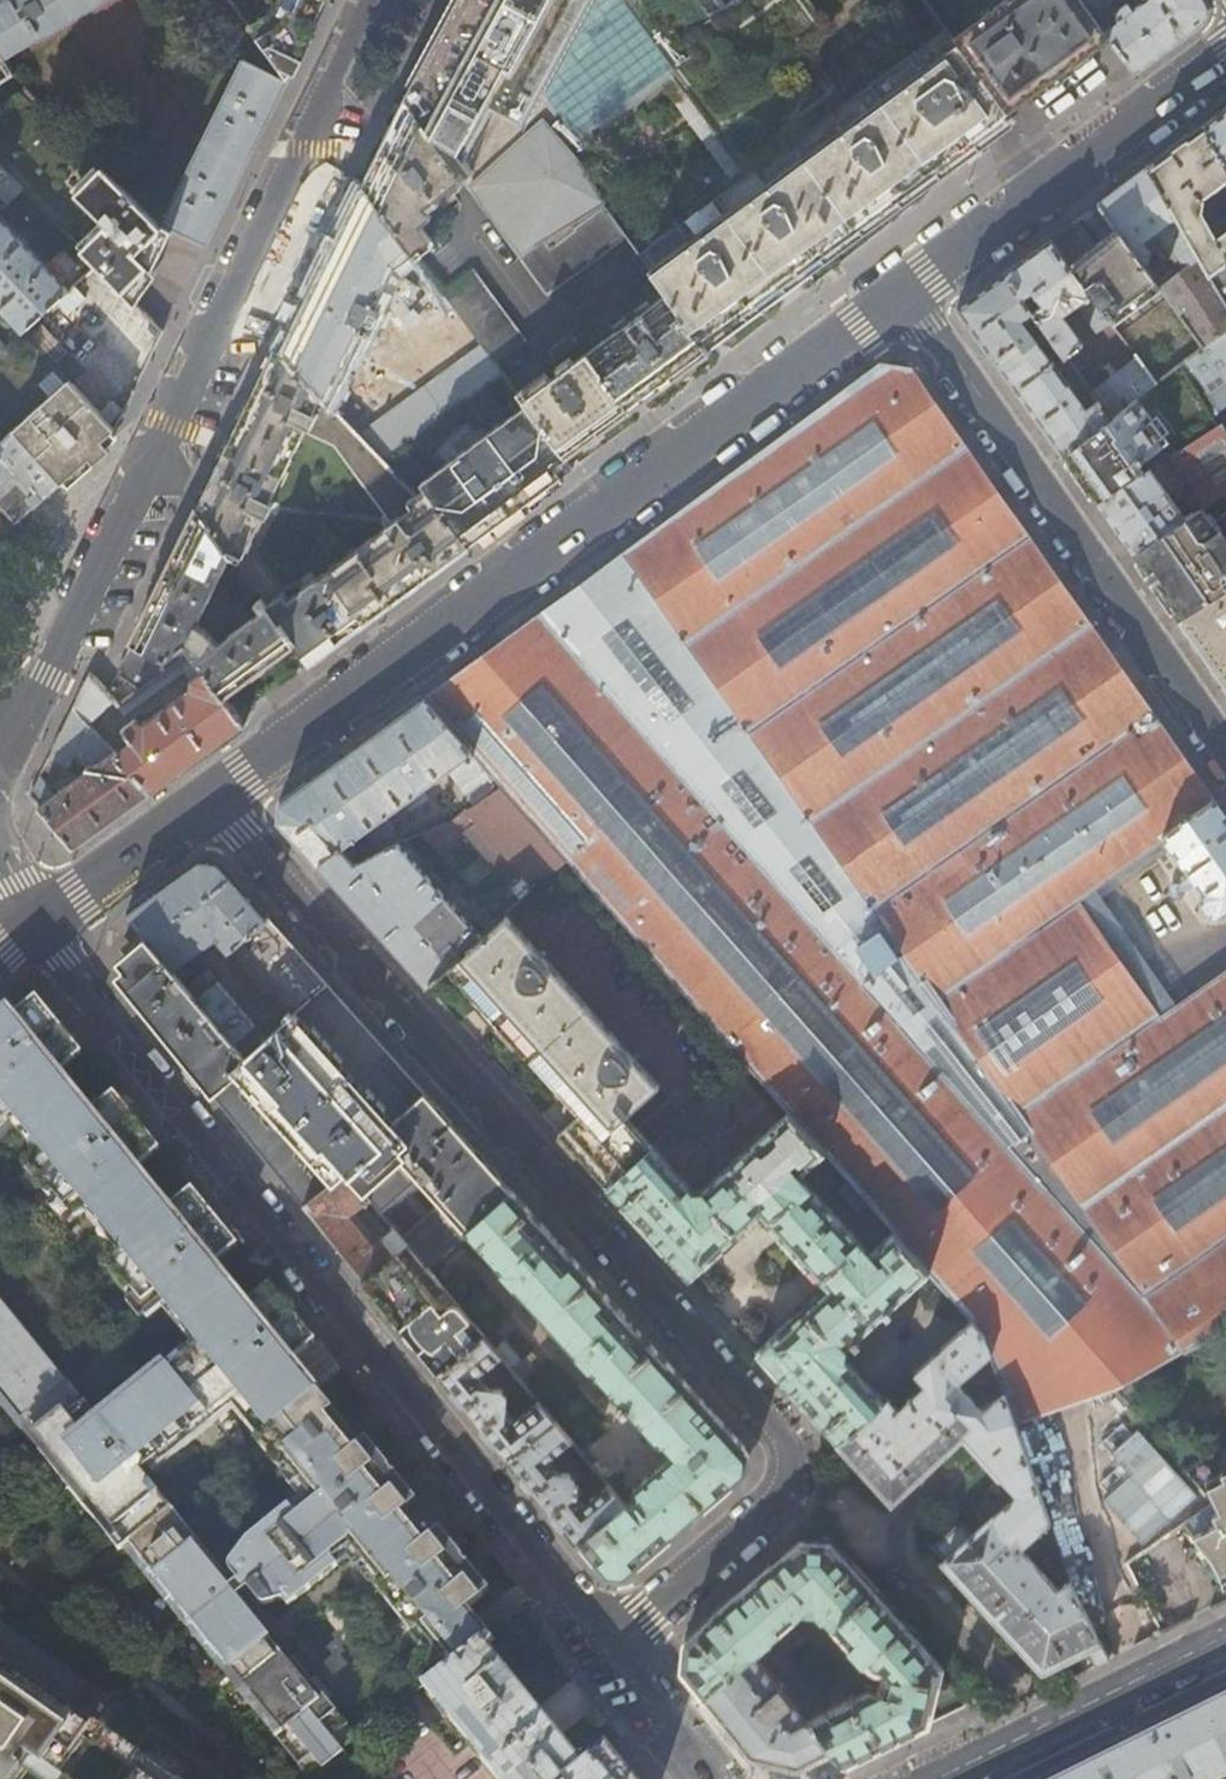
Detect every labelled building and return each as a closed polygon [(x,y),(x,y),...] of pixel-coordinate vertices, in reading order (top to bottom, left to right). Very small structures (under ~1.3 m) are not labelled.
[(0,2),(0,53),(3,57),(39,35),(41,37),(102,0),(4,0),(0,2)] [(323,3),(324,0),(227,0),(252,34),(285,79),(301,47),(323,3)] [(845,102),(803,46),(826,27),(807,0),(731,0),(721,7),(724,10),(684,39),(656,0),(458,0),(451,14),(405,100),(426,131),(426,134),(461,181),(520,261),(543,244),(549,251),(603,210),(559,151),(666,71),(745,177),(758,194),(651,273),(666,295),(707,351),(783,295),(874,228),(940,179),(977,152),(968,140),(985,128),(1007,111),(953,38),(946,28),(845,102)] [(451,14),(458,0),(452,0),(446,12),(451,14)] [(721,7),(716,0),(656,0),(684,39),(724,10),(721,7)] [(1080,0),(1005,0),(953,38),(1007,111),(1026,98),(1087,53),(1108,38),(1080,0)] [(1209,7),(1206,0),(1142,0),(1131,8),(1127,2),(1116,10),(1111,3),(1113,1),(1112,0),(1080,0),(1108,38),(1134,73),(1169,47),(1204,21),(1209,7)] [(285,79),(252,34),(158,226),(171,231),(205,245),(225,204),(265,120),(285,79)] [(0,53),(0,81),(12,73),(3,57),(0,53)] [(158,226),(25,86),(4,105),(0,102),(0,168),(21,189),(135,305),(157,273),(152,268),(171,231),(158,226)] [(426,134),(426,131),(405,100),(364,185),(416,256),(423,252),(420,247),(431,239),(421,226),(433,216),(427,207),(461,181),(426,134)] [(1203,126),(1225,167),(1225,109),(1203,126)] [(1225,181),(1225,168),(1225,167),(1203,126),(1174,147),(1147,167),(1209,273),(1225,260),(1225,225),(1213,234),(1200,212),(1202,199),(1225,181)] [(1225,329),(1225,304),(1209,273),(1147,167),(1123,185),(1097,204),(1115,228),(1143,263),(1149,258),(1149,252),(1142,241),(1142,239),(1148,233),(1153,235),(1159,230),(1166,239),(1180,258),(1175,263),(1181,271),(1160,288),(1203,346),(1225,329)] [(6,203),(21,189),(0,168),(0,197),(6,203)] [(638,256),(651,273),(758,194),(745,177),(638,256)] [(401,268),(416,256),(364,185),(281,354),(335,408),(371,330),(375,331),(385,310),(382,308),(401,268)] [(623,238),(603,210),(549,251),(543,244),(520,261),(545,294),(623,238)] [(0,221),(0,310),(1,309),(22,331),(66,291),(0,221)] [(1113,323),(1158,287),(1143,263),(1115,228),(1090,248),(1068,265),(1090,294),(1091,294),(1111,321),(1113,323)] [(1096,332),(1111,321),(1091,294),(1090,294),(1068,265),(1049,239),(1027,256),(1004,272),(1034,313),(1066,356),(1082,344),(1062,317),(1061,315),(1063,313),(1076,304),(1096,332)] [(1209,273),(1225,304),(1225,260),(1209,273)] [(482,288),(471,272),(444,292),(455,308),(482,288)] [(1098,401),(1087,408),(1024,322),(1034,313),(1004,272),(983,288),(956,308),(1009,383),(1060,456),(1110,417),(1098,401)] [(496,363),(523,343),(482,288),(455,308),(496,363)] [(707,351),(666,295),(586,352),(629,411),(669,382),(709,353),(707,351)] [(1203,346),(1191,357),(1222,422),(1225,427),(1225,329),(1203,346)] [(496,363),(482,347),(362,437),(387,462),(391,459),(497,380),(503,375),(496,363)] [(262,599),(293,642),(308,663),(348,634),(433,570),(466,546),(424,489),(417,493),(387,462),(362,437),(335,408),(281,354),(275,350),(198,508),(232,557),(262,599)] [(629,411),(586,352),(527,395),(522,389),(517,393),(565,458),(599,434),(629,411)] [(1155,383),(1136,357),(1092,391),(1098,401),(1110,417),(1133,400),(1155,383)] [(879,365),(840,394),(801,422),(759,453),(716,484),(678,512),(637,541),(615,558),(593,574),(545,609),(536,615),(423,698),(500,785),(565,860),(788,1112),(824,1153),(849,1181),(868,1203),(893,1232),(930,1273),(970,1318),(973,1322),(984,1335),(992,1356),(1005,1395),(1016,1425),(1115,1389),(1119,1394),(1134,1378),(1178,1354),(1225,1327),(1225,974),(1159,1022),(1075,899),(1162,838),(1201,893),(1200,903),(1209,917),(1219,918),(1225,913),(1225,820),(1213,802),(1175,748),(1152,714),(1100,642),(1090,626),(1029,539),(967,451),(910,370),(879,365)] [(497,380),(520,409),(424,480),(428,486),(424,489),(466,546),(468,546),(470,545),(470,543),(485,533),(486,533),(488,532),(489,532),(490,531),(491,530),(491,528),(500,522),(504,519),(505,520),(508,518),(507,516),(520,506),(521,507),(525,505),(524,504),(537,494),(538,495),(542,492),(541,490),(550,484),(552,482),(554,483),(559,480),(558,478),(568,471),(569,472),(574,469),(565,458),(517,393),(503,375),(497,380)] [(113,430),(114,429),(69,381),(12,432),(60,484),(73,474),(105,448),(100,442),(113,430)] [(1171,454),(1133,400),(1110,417),(1060,456),(1077,480),(1095,505),(1151,468),(1171,454)] [(1222,422),(1172,454),(1197,492),(1186,498),(1194,510),(1199,505),(1225,487),(1225,427),(1222,422)] [(60,484),(12,432),(0,443),(0,509),(14,525),(28,512),(60,484)] [(417,493),(420,487),(391,459),(387,462),(417,493)] [(1184,516),(1151,468),(1095,505),(1113,530),(1129,554),(1184,516)] [(428,486),(424,480),(420,483),(424,489),(428,486)] [(1199,505),(1194,510),(1184,516),(1129,554),(1132,558),(1136,558),(1137,565),(1159,596),(1161,599),(1163,598),(1173,610),(1171,614),(1177,621),(1225,591),(1225,546),(1222,541),(1199,505)] [(232,557),(198,508),(118,674),(139,691),(190,655),(221,697),(293,642),(262,599),(258,602),(264,610),(223,638),(221,633),(221,630),(221,627),(226,607),(226,599),(224,594),(221,589),(215,585),(232,557)] [(1177,621),(1204,660),(1225,692),(1225,591),(1177,621)] [(190,680),(190,690),(146,721),(134,719),(121,729),(131,742),(114,754),(150,792),(195,760),(221,743),(243,726),(221,697),(190,655),(139,691),(118,706),(124,715),(186,670),(192,679),(190,680)] [(87,724),(114,701),(89,675),(72,708),(87,724)] [(500,785),(423,698),(351,750),(279,803),(277,821),(316,865),(343,846),(355,838),(362,847),(374,839),(377,841),(393,830),(393,823),(387,815),(406,800),(412,808),(429,796),(427,792),(431,789),(430,786),(436,782),(434,779),(450,769),(475,804),(500,785)] [(112,820),(150,792),(114,754),(87,724),(72,708),(48,757),(66,770),(74,754),(88,772),(52,798),(38,778),(29,797),(72,848),(112,820)] [(500,785),(475,804),(447,825),(425,833),(444,854),(467,833),(510,881),(488,902),(501,918),(507,912),(565,860),(500,785)] [(343,846),(316,865),(364,917),(426,986),(448,966),(484,934),(399,842),(363,860),(357,863),(352,857),(343,846)] [(352,857),(357,863),(363,860),(357,853),(352,857)] [(229,953),(267,918),(217,863),(199,860),(169,882),(127,913),(146,936),(173,967),(187,957),(192,964),(205,955),(199,948),(210,941),(214,946),(219,941),(229,953)] [(507,912),(501,918),(484,934),(448,966),(494,1017),(580,1113),(558,1133),(573,1149),(607,1187),(654,1144),(628,1115),(660,1084),(507,912)] [(295,1012),(327,984),(271,922),(267,918),(229,953),(274,1004),(287,1018),(295,1012)] [(173,967),(146,936),(131,948),(126,987),(138,1002),(172,1043),(206,1085),(240,1127),(273,1168),(304,1206),(345,1173),(364,1195),(416,1148),(392,1120),(295,1012),(287,1018),(278,1026),(265,1037),(245,1054),(184,981),(182,978),(177,972),(173,967)] [(185,967),(177,972),(182,978),(189,972),(185,967)] [(191,975),(184,981),(245,1054),(265,1037),(207,969),(194,978),(191,975)] [(392,1120),(425,1093),(400,1065),(347,1007),(327,984),(295,1012),(392,1120)] [(25,1104),(55,1140),(21,1168),(48,1199),(52,1196),(56,1200),(47,1207),(60,1223),(64,1220),(67,1223),(92,1203),(125,1243),(100,1263),(125,1293),(130,1289),(134,1294),(125,1301),(139,1318),(144,1314),(147,1317),(179,1291),(214,1335),(108,1422),(112,1426),(101,1434),(97,1429),(101,1426),(82,1404),(79,1407),(73,1400),(77,1397),(0,1301),(0,1399),(121,1548),(124,1546),(125,1548),(129,1545),(133,1550),(130,1552),(260,1713),(262,1710),(279,1731),(276,1733),(307,1771),(320,1761),(323,1763),(346,1747),(343,1744),(356,1734),(326,1699),(310,1678),(294,1659),(288,1663),(234,1596),(245,1587),(256,1601),(261,1603),(265,1603),(280,1599),(285,1605),(335,1565),(332,1560),(349,1547),(379,1583),(374,1587),(411,1632),(416,1628),(430,1646),(420,1654),(418,1657),(415,1661),(415,1664),(414,1669),(415,1673),(416,1676),(418,1679),(420,1683),(422,1684),(455,1659),(479,1641),(486,1636),(464,1607),(487,1590),(437,1529),(427,1536),(404,1509),(413,1501),(364,1439),(358,1444),(290,1360),(314,1341),(268,1285),(248,1302),(215,1262),(235,1245),(190,1190),(169,1206),(137,1167),(158,1150),(112,1095),(91,1111),(58,1071),(79,1055),(33,999),(1,1025),(0,1026),(0,1124),(25,1104)] [(278,1026),(287,1018),(274,1004),(266,1012),(278,1026)] [(465,1233),(512,1190),(496,1172),(425,1093),(392,1120),(416,1148),(364,1195),(367,1199),(392,1229),(405,1244),(425,1269),(465,1233)] [(654,1144),(607,1187),(689,1278),(760,1213),(779,1234),(777,1235),(806,1267),(807,1266),(827,1287),(756,1352),(796,1396),(837,1442),(885,1399),(847,1356),(847,1349),(854,1342),(858,1346),(862,1342),(859,1338),(887,1313),(889,1315),(893,1311),(892,1308),(930,1273),(893,1232),(872,1252),(801,1174),(824,1153),(788,1112),(704,1192),(696,1192),(654,1144)] [(345,1173),(304,1206),(331,1240),(363,1278),(394,1253),(405,1244),(392,1229),(374,1244),(349,1214),(367,1199),(364,1195),(345,1173)] [(860,1211),(868,1203),(849,1181),(840,1189),(860,1211)] [(600,1570),(630,1573),(656,1550),(721,1494),(741,1477),(744,1447),(512,1190),(465,1233),(621,1406),(618,1408),(625,1416),(628,1414),(658,1446),(666,1446),(673,1455),(631,1489),(630,1497),(612,1475),(603,1481),(608,1486),(624,1505),(577,1542),(600,1570)] [(394,1253),(363,1278),(397,1321),(439,1372),(470,1348),(457,1330),(469,1321),(457,1306),(449,1306),(440,1313),(412,1278),(414,1277),(394,1253)] [(885,1399),(837,1442),(891,1501),(965,1437),(1002,1478),(1026,1456),(1016,1425),(1005,1395),(989,1411),(984,1410),(961,1387),(962,1384),(992,1356),(984,1335),(973,1322),(914,1374),(924,1386),(897,1410),(887,1398),(885,1399)] [(470,1348),(439,1372),(472,1413),(508,1458),(554,1422),(527,1389),(520,1395),(530,1407),(514,1421),(504,1409),(506,1395),(501,1389),(494,1388),(490,1383),(485,1386),(477,1375),(499,1357),(497,1354),(483,1338),(470,1348)] [(497,1354),(499,1357),(513,1372),(522,1364),(507,1346),(497,1354)] [(1127,1406),(1099,1429),(1146,1486),(1174,1464),(1127,1406)] [(554,1422),(508,1458),(536,1492),(577,1542),(624,1505),(608,1486),(583,1507),(575,1496),(579,1493),(574,1487),(575,1480),(569,1474),(556,1473),(547,1462),(564,1447),(582,1469),(589,1464),(554,1422)] [(1224,1471),(1225,1470),(1216,1455),(1187,1470),(1216,1503),(1190,1521),(1198,1534),(1220,1523),(1216,1513),(1223,1509),(1210,1485),(1225,1476),(1225,1475),(1224,1471)] [(1050,1523),(1026,1456),(1002,1478),(1018,1495),(975,1534),(963,1521),(932,1547),(1043,1668),(1074,1645),(1084,1671),(1108,1660),(1075,1595),(1071,1584),(1059,1588),(1041,1569),(1045,1565),(1039,1558),(1034,1561),(1023,1549),(1050,1523)] [(1216,1503),(1187,1470),(1179,1460),(1139,1496),(1172,1534),(1190,1521),(1216,1503)] [(1210,1485),(1223,1509),(1216,1513),(1220,1523),(1198,1534),(1214,1559),(1222,1578),(1225,1576),(1225,1476),(1210,1485)] [(1160,1618),(1215,1590),(1188,1537),(1132,1565),(1160,1618)] [(831,1750),(844,1766),(872,1752),(873,1751),(928,1724),(944,1667),(833,1544),(800,1539),(782,1555),(770,1565),(769,1564),(713,1612),(714,1613),(683,1640),(680,1670),(703,1698),(753,1656),(754,1658),(807,1611),(819,1610),(874,1671),(883,1673),(880,1692),(871,1690),(828,1711),(825,1706),(803,1717),(831,1750)] [(455,1659),(422,1684),(499,1778),(631,1778),(604,1747),(580,1766),(479,1641),(455,1659)] [(753,1656),(703,1698),(749,1755),(796,1766),(807,1761),(831,1750),(803,1717),(754,1658),(753,1656)] [(8,1763),(19,1770),(28,1757),(56,1776),(93,1723),(0,1659),(0,1774),(8,1763)] [(1078,1769),(1058,1778),(1222,1778),(1225,1777),(1225,1695),(1078,1769)] [(147,1762),(136,1778),(171,1778),(147,1762)]
